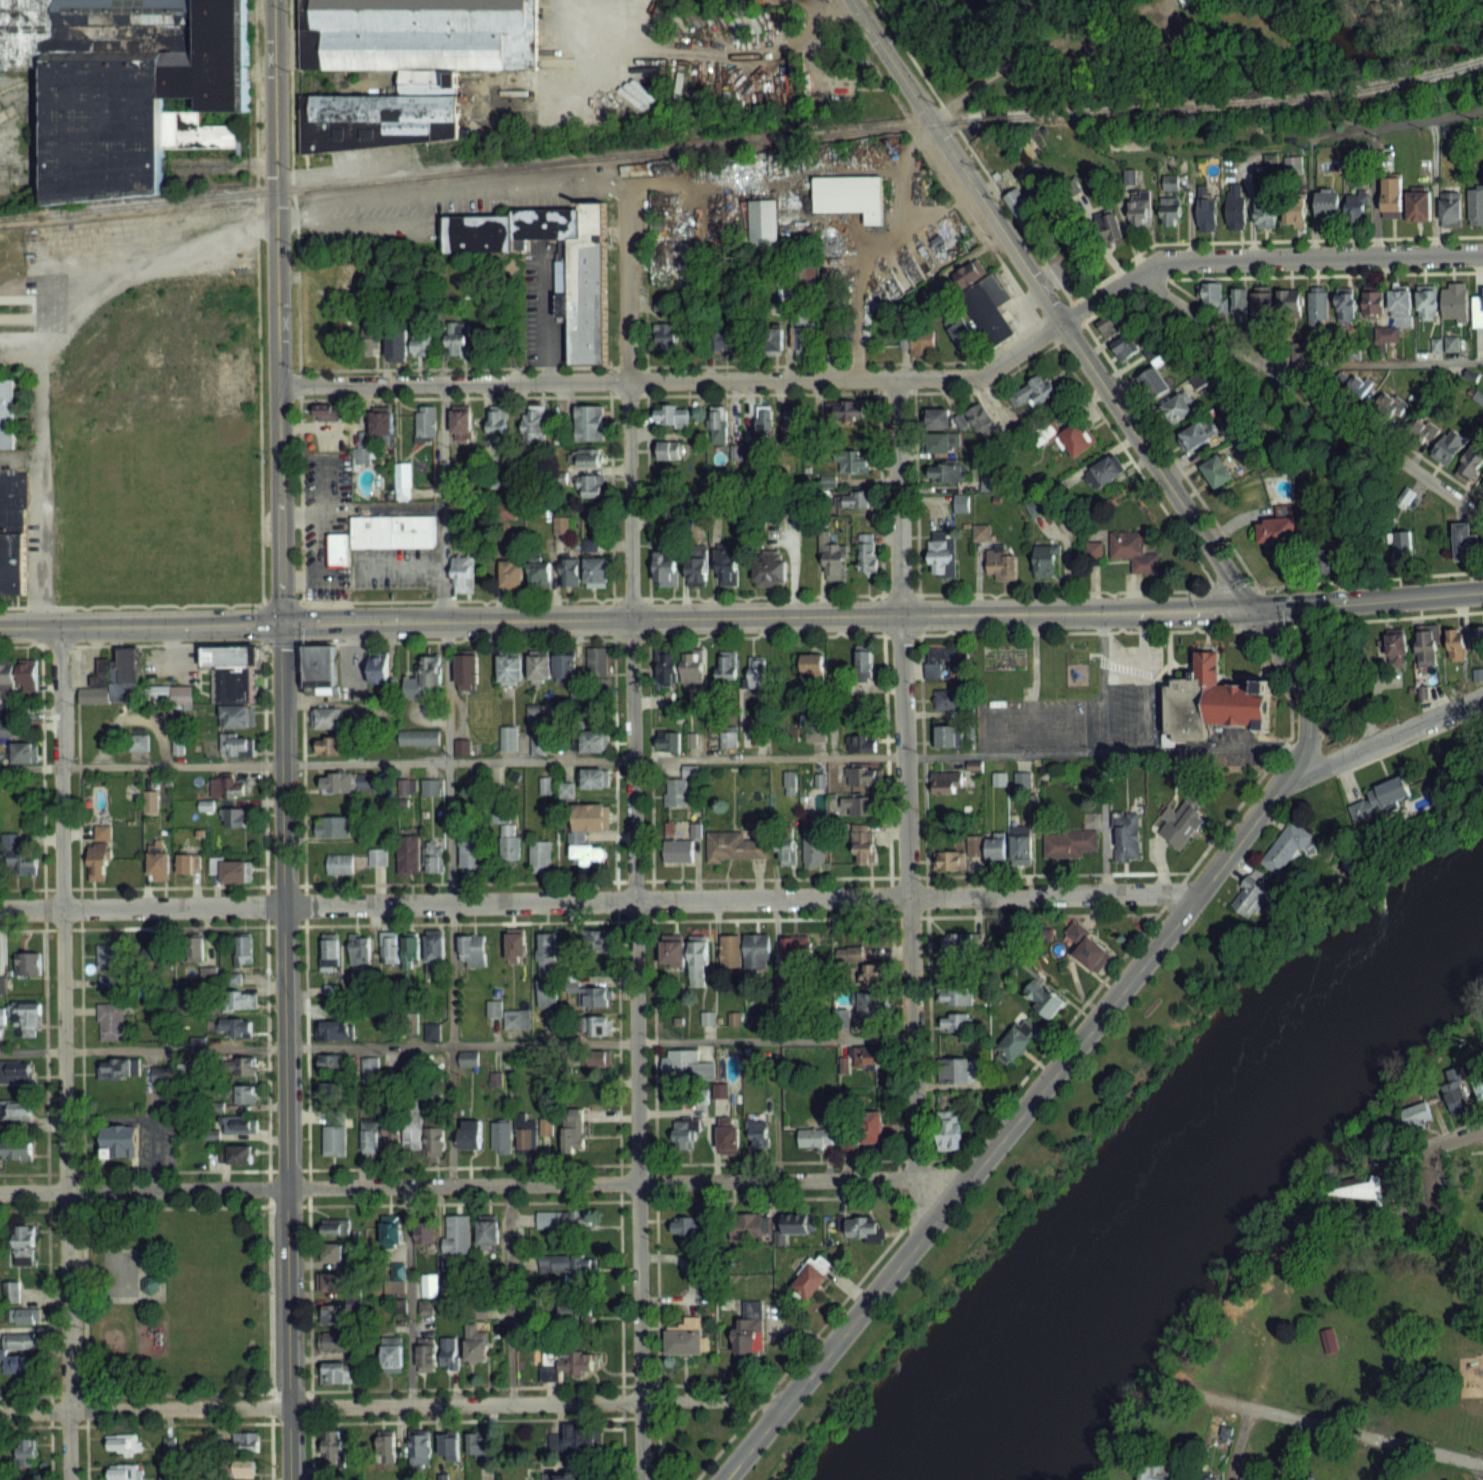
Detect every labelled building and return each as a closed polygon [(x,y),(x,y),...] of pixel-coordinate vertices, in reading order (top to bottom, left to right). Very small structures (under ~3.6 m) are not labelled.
[(41,64),(0,64),(0,0),(245,0),(245,110),(197,110),(197,95),(158,95),(159,111),(196,110),(196,124),(234,124),(234,146),(158,146),(159,192),(41,204),(41,95),(41,64)] [(297,68),(297,0),(534,0),(534,68),(455,68),(397,68),(297,68)] [(455,68),(456,137),(299,153),(298,93),(397,93),(397,68),(455,68)] [(1303,156),(1286,156),(1286,174),(1303,174),(1303,156)] [(1382,218),(1402,218),(1402,172),(1382,172),(1382,218)] [(879,175),(880,223),(863,223),(863,210),(812,210),(811,176),(879,175)] [(1163,189),(1177,189),(1177,175),(1163,175),(1163,189)] [(1306,180),(1286,180),(1286,227),(1306,227),(1306,180)] [(1227,229),(1245,229),(1245,183),(1227,183),(1227,229)] [(1198,184),(1198,230),(1216,230),(1216,184),(1198,184)] [(1043,259),(1001,195),(1015,186),(1057,250),(1043,259)] [(1430,220),(1430,186),(1407,186),(1407,220),(1430,220)] [(1469,224),(1482,224),(1482,187),(1469,187),(1469,224)] [(1130,191),(1130,227),(1152,227),(1151,190),(1130,191)] [(1317,190),(1317,222),(1341,222),(1341,190),(1317,190)] [(1369,220),(1369,191),(1347,191),(1347,220),(1369,220)] [(1441,226),(1462,225),(1462,191),(1441,192),(1441,226)] [(1161,196),(1161,225),(1180,225),(1180,196),(1161,196)] [(775,239),(748,240),(747,199),(774,198),(775,239)] [(568,293),(568,237),(512,238),(512,250),(444,251),(443,215),(511,214),(511,209),(578,208),(578,201),(601,200),(603,363),(569,363),(568,315),(554,315),(554,293),(568,293)] [(1256,227),(1276,227),(1276,200),(1256,200),(1256,227)] [(1124,236),(1114,206),(1093,214),(1103,243),(1124,236)] [(991,346),(956,293),(992,270),(1009,296),(995,306),(1012,332),(991,346)] [(1443,319),(1468,319),(1468,282),(1443,282),(1443,319)] [(1202,284),(1202,304),(1223,304),(1223,284),(1202,284)] [(1412,318),(1412,285),(1391,285),(1391,318),(1412,318)] [(1418,285),(1418,316),(1438,316),(1438,285),(1418,285)] [(1328,324),(1328,286),(1309,286),(1309,324),(1328,324)] [(1245,288),(1231,290),(1234,314),(1248,312),(1245,288)] [(1273,289),(1252,289),(1252,316),(1273,316),(1273,289)] [(1279,315),(1301,315),(1301,289),(1279,289),(1279,315)] [(1337,289),(1337,320),(1355,320),(1355,289),(1337,289)] [(1383,317),(1383,289),(1364,289),(1364,317),(1383,317)] [(963,314),(947,321),(960,350),(976,343),(963,314)] [(795,316),(795,354),(815,354),(815,343),(829,343),(829,321),(815,321),(815,316),(795,316)] [(469,356),(469,323),(447,323),(447,356),(469,356)] [(764,323),(765,353),(783,353),(782,323),(764,323)] [(656,324),(656,351),(677,351),(677,324),(656,324)] [(713,328),(710,349),(732,352),(735,331),(713,328)] [(935,328),(911,328),(911,355),(935,355),(935,328)] [(1122,362),(1143,348),(1133,333),(1112,348),(1122,362)] [(408,360),(408,335),(386,335),(386,360),(408,360)] [(362,336),(363,356),(377,355),(376,336),(362,336)] [(411,356),(433,357),(434,336),(412,336),(411,356)] [(1152,400),(1171,389),(1156,364),(1137,376),(1152,400)] [(1017,407),(1030,399),(1036,408),(1059,394),(1046,373),(1009,395),(1017,407)] [(11,448),(0,448),(0,378),(11,378),(11,448)] [(1175,424),(1193,407),(1181,393),(1162,409),(1175,424)] [(1403,407),(1387,397),(1378,410),(1394,421),(1403,407)] [(995,426),(980,402),(965,412),(981,435),(995,426)] [(828,423),(864,423),(864,404),(828,404),(828,423)] [(417,436),(436,436),(436,406),(417,406),(417,436)] [(576,442),(604,442),(604,406),(576,406),(576,442)] [(656,406),(656,426),(688,426),(688,406),(656,406)] [(784,433),(803,433),(803,406),(784,406),(784,433)] [(951,407),(925,407),(925,429),(951,429),(951,407)] [(451,408),(451,438),(472,438),(472,408),(451,408)] [(506,441),(506,408),(489,408),(489,441),(506,441)] [(523,445),(544,445),(544,409),(523,409),(523,445)] [(710,409),(710,441),(725,441),(725,409),(710,409)] [(757,434),(772,434),(772,409),(757,409),(757,434)] [(372,436),(394,436),(394,411),(372,411),(372,436)] [(1188,451),(1210,440),(1201,422),(1180,433),(1188,451)] [(1094,447),(1088,423),(1061,430),(1067,454),(1094,447)] [(1431,452),(1445,465),(1469,442),(1455,428),(1431,452)] [(929,452),(959,452),(959,434),(929,434),(929,452)] [(680,440),(659,440),(659,459),(680,459),(680,440)] [(869,472),(869,450),(837,450),(837,472),(869,472)] [(601,451),(570,451),(570,467),(601,467),(601,451)] [(1098,488),(1125,472),(1116,454),(1088,470),(1098,488)] [(1235,478),(1220,454),(1201,467),(1215,490),(1235,478)] [(397,462),(397,500),(411,500),(411,462),(397,462)] [(930,481),(965,481),(965,463),(930,463),(930,481)] [(24,474),(0,474),(0,596),(25,595),(24,474)] [(603,477),(579,477),(579,497),(603,497),(603,477)] [(869,493),(842,493),(842,506),(869,506),(869,493)] [(955,510),(969,510),(969,494),(955,494),(955,510)] [(432,546),(350,547),(350,516),(432,515),(432,546)] [(1296,515),(1257,517),(1258,543),(1297,542),(1296,515)] [(1479,534),(1471,534),(1471,522),(1454,522),(1454,559),(1479,559),(1479,534)] [(930,531),(930,577),(957,577),(957,531),(930,531)] [(1110,559),(1132,559),(1132,574),(1160,574),(1160,554),(1145,554),(1145,532),(1111,531),(1110,559)] [(823,580),(847,580),(847,544),(829,544),(829,532),(823,532),(823,580)] [(326,566),(325,533),(346,533),(346,566),(326,566)] [(859,533),(859,572),(877,572),(877,533),(859,533)] [(1087,559),(1103,559),(1103,541),(1087,541),(1087,559)] [(1007,544),(987,544),(987,578),(1018,578),(1018,552),(1007,552),(1007,544)] [(1034,546),(1034,576),(1058,576),(1058,546),(1034,546)] [(718,553),(718,585),(738,585),(738,553),(718,553)] [(785,554),(755,554),(755,587),(785,587),(785,554)] [(453,592),(474,592),(474,556),(453,556),(453,592)] [(609,556),(586,556),(586,585),(609,585),(609,556)] [(688,585),(708,585),(708,556),(688,556),(688,585)] [(579,557),(560,557),(560,586),(579,586),(579,557)] [(655,585),(677,585),(677,557),(655,557),(655,585)] [(501,559),(501,586),(523,586),(523,559),(501,559)] [(530,586),(550,586),(550,561),(530,561),(530,586)] [(1437,627),(1417,627),(1417,667),(1437,667),(1437,627)] [(1407,629),(1386,629),(1386,663),(1407,663),(1407,629)] [(1465,629),(1448,629),(1448,659),(1465,659),(1465,629)] [(256,645),(256,665),(250,665),(215,666),(200,666),(199,646),(256,645)] [(332,645),(333,693),(303,694),(303,645),(332,645)] [(116,660),(116,648),(134,647),(135,700),(109,700),(108,660),(116,660)] [(587,648),(587,676),(609,676),(609,648),(587,648)] [(966,649),(927,648),(927,680),(966,680),(966,649)] [(856,682),(872,682),(872,649),(856,649),(856,682)] [(389,682),(389,650),(370,650),(370,682),(389,682)] [(682,683),(705,683),(705,650),(682,650),(682,683)] [(1262,730),(1249,729),(1250,725),(1203,721),(1203,740),(1164,740),(1163,685),(1171,685),(1170,679),(1193,678),(1193,651),(1216,650),(1216,682),(1253,685),(1253,679),(1267,680),(1262,730)] [(458,688),(479,688),(479,651),(458,651),(458,688)] [(737,651),(718,651),(717,682),(737,682),(737,651)] [(576,676),(576,652),(554,652),(554,676),(576,676)] [(523,684),(523,653),(499,653),(499,684),(523,684)] [(529,653),(529,679),(551,679),(551,653),(529,653)] [(658,684),(678,684),(678,653),(658,653),(658,684)] [(802,654),(802,674),(825,674),(825,654),(802,654)] [(420,656),(420,666),(404,666),(404,697),(441,697),(441,656),(420,656)] [(767,656),(749,656),(749,685),(767,685),(767,656)] [(16,690),(37,690),(37,662),(0,662),(0,689),(16,689),(16,690)] [(250,665),(251,702),(216,703),(215,666),(250,665)] [(192,685),(143,685),(143,703),(192,703),(192,685)] [(963,689),(935,689),(935,709),(963,709),(963,689)] [(221,727),(254,727),(254,706),(221,706),(221,727)] [(343,707),(314,707),(314,727),(343,727),(343,707)] [(936,724),(936,746),(962,746),(962,724),(936,724)] [(500,725),(500,750),(517,750),(517,725),(500,725)] [(439,729),(399,729),(399,744),(439,744),(439,729)] [(656,731),(656,751),(680,751),(680,731),(656,731)] [(721,746),(737,746),(737,731),(721,731),(721,746)] [(876,732),(846,732),(847,752),(876,751),(876,732)] [(580,752),(607,752),(607,733),(580,733),(580,752)] [(129,734),(129,750),(148,750),(148,734),(129,734)] [(220,755),(254,755),(254,736),(220,736),(220,755)] [(316,753),(345,753),(345,736),(316,736),(316,753)] [(532,737),(531,752),(544,754),(546,738),(532,737)] [(8,742),(8,762),(37,762),(37,742),(8,742)] [(884,787),(884,767),(853,767),(853,787),(884,787)] [(581,789),(606,789),(606,768),(581,768),(581,789)] [(354,791),(354,772),(321,772),(321,791),(354,791)] [(961,772),(933,772),(933,793),(961,793),(961,772)] [(1006,774),(994,773),(993,784),(1005,785),(1006,774)] [(1031,773),(1015,773),(1015,789),(1031,789),(1031,773)] [(210,776),(210,786),(199,786),(199,796),(248,796),(248,776),(210,776)] [(664,806),(686,806),(686,778),(664,778),(664,806)] [(1346,798),(1353,820),(1412,800),(1404,778),(1346,798)] [(439,795),(439,779),(422,779),(422,795),(439,795)] [(145,812),(158,812),(158,791),(145,791),(145,812)] [(875,815),(875,795),(850,795),(850,815),(875,815)] [(1153,831),(1182,852),(1209,815),(1186,798),(1176,811),(1171,807),(1153,831)] [(608,831),(608,804),(573,804),(573,831),(608,831)] [(247,808),(222,808),(222,827),(247,827),(247,808)] [(1139,815),(1114,815),(1114,858),(1139,858),(1139,815)] [(350,837),(350,816),(316,816),(316,837),(350,837)] [(1260,861),(1279,876),(1311,835),(1292,820),(1260,861)] [(519,859),(519,824),(501,824),(501,859),(519,859)] [(853,863),(874,863),(874,824),(853,824),(853,863)] [(95,827),(95,846),(89,846),(89,881),(109,881),(109,826),(95,827)] [(1031,829),(1012,829),(1012,863),(1031,863),(1031,829)] [(825,865),(825,831),(804,831),(804,865),(825,865)] [(1044,856),(1098,856),(1098,832),(1044,832),(1044,856)] [(707,834),(708,859),(768,858),(767,833),(707,834)] [(1006,833),(987,833),(987,858),(1006,858),(1006,833)] [(18,834),(5,834),(5,874),(37,874),(37,851),(18,851),(18,834)] [(420,873),(420,835),(399,835),(399,873),(420,873)] [(796,864),(796,837),(779,837),(779,864),(796,864)] [(483,838),(460,838),(460,870),(483,870),(483,838)] [(530,871),(551,871),(551,840),(530,840),(530,871)] [(424,872),(444,871),(443,841),(424,841),(424,872)] [(693,841),(664,841),(664,863),(693,863),(693,841)] [(573,845),(573,859),(581,859),(581,868),(595,868),(595,861),(606,861),(606,845),(573,845)] [(368,865),(386,865),(386,847),(368,847),(368,865)] [(935,851),(935,870),(966,870),(966,851),(935,851)] [(148,852),(148,879),(170,879),(170,852),(148,852)] [(327,873),(357,873),(357,853),(327,853),(327,873)] [(200,854),(178,854),(178,874),(200,874),(200,854)] [(252,860),(211,860),(211,875),(221,875),(221,883),(252,883),(252,860)] [(1250,920),(1275,891),(1254,873),(1229,902),(1250,920)] [(1079,945),(1072,954),(1099,975),(1115,954),(1077,924),(1067,936),(1079,945)] [(526,928),(506,928),(506,962),(526,962),(526,928)] [(445,961),(445,930),(425,930),(425,961),(445,961)] [(614,952),(614,930),(584,930),(584,952),(614,952)] [(381,963),(398,963),(398,932),(381,932),(381,963)] [(556,932),(538,932),(538,1005),(556,1005),(556,932)] [(252,965),(252,933),(235,933),(235,965),(252,965)] [(350,963),(370,963),(370,933),(350,933),(350,963)] [(769,933),(745,934),(745,967),(770,967),(769,933)] [(947,933),(947,972),(967,972),(967,955),(976,955),(976,934),(947,933)] [(402,964),(420,964),(420,934),(402,934),(402,964)] [(203,961),(203,935),(185,935),(185,961),(203,961)] [(460,935),(460,966),(485,966),(485,935),(460,935)] [(685,935),(661,935),(661,965),(685,965),(685,935)] [(707,987),(708,936),(690,935),(689,986),(707,987)] [(741,968),(741,935),(721,935),(721,968),(741,968)] [(321,971),(339,971),(339,936),(321,936),(321,971)] [(782,936),(782,956),(809,956),(809,936),(782,936)] [(124,967),(124,944),(96,944),(96,967),(124,967)] [(837,961),(862,961),(862,947),(837,947),(837,961)] [(15,951),(15,975),(41,975),(41,951),(15,951)] [(886,985),(886,964),(858,964),(858,985),(886,985)] [(212,967),(200,968),(201,980),(213,979),(212,967)] [(99,987),(121,986),(120,973),(99,974),(99,987)] [(1022,992),(1048,1019),(1063,1005),(1038,978),(1022,992)] [(941,1004),(973,1004),(973,988),(941,988),(941,1004)] [(611,990),(582,990),(582,1008),(611,1008),(611,990)] [(256,991),(227,991),(227,1008),(256,1008),(256,991)] [(887,1018),(887,993),(858,993),(858,1018),(887,1018)] [(487,1016),(501,1017),(502,1000),(488,1000),(487,1016)] [(22,1035),(41,1035),(41,1001),(11,1001),(11,1024),(22,1024),(22,1035)] [(123,1002),(98,1002),(98,1039),(123,1040),(123,1002)] [(504,1028),(530,1028),(530,1009),(504,1009),(504,1028)] [(941,1031),(971,1031),(971,1012),(941,1012),(941,1031)] [(611,1016),(581,1016),(581,1035),(611,1035),(611,1016)] [(251,1036),(251,1018),(219,1018),(219,1036),(251,1036)] [(354,1039),(354,1019),(319,1019),(319,1039),(354,1039)] [(1017,1019),(997,1049),(1015,1060),(1035,1030),(1017,1019)] [(854,1066),(884,1066),(884,1045),(854,1045),(854,1066)] [(970,1048),(943,1048),(943,1084),(970,1084),(970,1048)] [(584,1050),(584,1066),(611,1066),(611,1050),(584,1050)] [(460,1051),(460,1065),(479,1065),(479,1051),(460,1051)] [(663,1060),(663,1075),(694,1075),(694,1051),(672,1051),(672,1060),(663,1060)] [(343,1070),(343,1054),(319,1054),(319,1070),(343,1070)] [(236,1056),(236,1075),(255,1075),(255,1056),(236,1056)] [(139,1058),(99,1057),(98,1076),(139,1077),(139,1058)] [(378,1057),(362,1057),(362,1075),(378,1075),(378,1057)] [(0,1060),(0,1082),(30,1082),(31,1060),(0,1060)] [(1472,1107),(1461,1078),(1443,1085),(1453,1113),(1472,1107)] [(320,1098),(344,1098),(344,1081),(320,1081),(320,1098)] [(255,1103),(255,1084),(235,1084),(235,1103),(255,1103)] [(611,1102),(611,1087),(581,1087),(581,1102),(611,1102)] [(1424,1100),(1401,1113),(1412,1131),(1434,1118),(1424,1100)] [(0,1101),(0,1119),(31,1119),(31,1101),(0,1101)] [(422,1150),(422,1103),(406,1103),(406,1150),(422,1150)] [(584,1151),(584,1108),(563,1108),(563,1151),(584,1151)] [(860,1111),(860,1143),(883,1143),(883,1111),(860,1111)] [(961,1113),(938,1113),(938,1151),(961,1151),(961,1113)] [(257,1133),(257,1115),(219,1115),(219,1133),(257,1133)] [(538,1116),(516,1116),(516,1153),(538,1153),(538,1116)] [(739,1154),(739,1116),(718,1116),(718,1154),(739,1154)] [(768,1147),(768,1118),(747,1119),(747,1137),(758,1137),(758,1147),(768,1147)] [(460,1149),(482,1149),(482,1119),(460,1119),(460,1149)] [(700,1119),(675,1119),(675,1149),(693,1149),(693,1138),(700,1138),(700,1119)] [(427,1155),(444,1155),(444,1120),(427,1120),(427,1155)] [(492,1153),(512,1153),(512,1120),(492,1120),(492,1153)] [(346,1156),(346,1121),(324,1121),(324,1156),(346,1156)] [(401,1123),(384,1123),(384,1151),(401,1151),(401,1123)] [(552,1124),(541,1124),(541,1134),(552,1134),(552,1124)] [(362,1153),(377,1153),(377,1125),(362,1125),(362,1153)] [(135,1126),(135,1157),(101,1158),(101,1127),(135,1126)] [(799,1147),(832,1147),(832,1128),(799,1128),(799,1147)] [(32,1141),(1,1141),(1,1160),(32,1160),(32,1141)] [(221,1163),(254,1163),(254,1145),(221,1145),(221,1163)] [(1389,1177),(1373,1178),(1373,1185),(1333,1187),(1333,1203),(1377,1200),(1377,1206),(1391,1205),(1389,1177)] [(594,1229),(594,1211),(537,1211),(537,1229),(594,1229)] [(771,1213),(730,1213),(730,1237),(771,1237),(771,1213)] [(814,1213),(782,1213),(782,1233),(814,1233),(814,1213)] [(479,1243),(498,1243),(498,1214),(479,1214),(479,1243)] [(470,1215),(444,1215),(444,1253),(470,1253),(470,1215)] [(664,1217),(664,1245),(705,1245),(705,1217),(664,1217)] [(847,1240),(884,1239),(884,1230),(878,1230),(878,1217),(839,1217),(839,1231),(847,1231),(847,1240)] [(349,1218),(322,1218),(322,1234),(349,1234),(349,1218)] [(401,1243),(401,1218),(382,1218),(382,1243),(401,1243)] [(417,1243),(435,1243),(435,1222),(417,1222),(417,1243)] [(35,1264),(35,1224),(14,1224),(14,1264),(35,1264)] [(344,1243),(322,1242),(322,1261),(343,1261),(344,1243)] [(791,1290),(810,1302),(834,1265),(815,1252),(791,1290)] [(539,1254),(539,1272),(590,1272),(590,1254),(539,1254)] [(393,1262),(393,1293),(406,1293),(406,1262),(393,1262)] [(322,1290),(345,1290),(345,1272),(322,1272),(322,1290)] [(150,1294),(158,1288),(158,1279),(150,1274),(141,1278),(141,1289),(150,1294)] [(9,1302),(20,1301),(19,1281),(8,1281),(9,1302)] [(762,1304),(745,1304),(745,1319),(733,1319),(733,1354),(762,1354),(762,1304)] [(347,1305),(323,1305),(323,1324),(347,1324),(347,1305)] [(8,1308),(8,1324),(41,1324),(41,1308),(8,1308)] [(666,1355),(705,1355),(704,1317),(683,1317),(683,1329),(666,1330),(666,1355)] [(466,1360),(487,1360),(487,1324),(466,1324),(466,1360)] [(1336,1349),(1323,1352),(1317,1330),(1330,1326),(1336,1349)] [(41,1348),(41,1333),(3,1333),(3,1348),(41,1348)] [(356,1333),(321,1333),(321,1351),(356,1351),(356,1333)] [(403,1371),(403,1337),(383,1337),(383,1371),(403,1371)] [(441,1369),(457,1369),(457,1337),(441,1337),(441,1369)] [(416,1339),(416,1371),(436,1371),(436,1339),(416,1339)] [(541,1381),(560,1381),(560,1373),(597,1372),(597,1353),(541,1354),(541,1381)] [(3,1371),(35,1371),(35,1356),(3,1356),(3,1371)] [(351,1382),(351,1361),(322,1361),(322,1382),(351,1382)] [(565,1434),(549,1434),(549,1452),(597,1452),(597,1424),(565,1424),(565,1434)] [(410,1429),(410,1467),(430,1467),(430,1429),(410,1429)] [(395,1430),(378,1430),(378,1461),(395,1461),(395,1430)] [(259,1431),(236,1431),(236,1451),(259,1451),(259,1431)] [(323,1431),(324,1465),(344,1464),(343,1431),(323,1431)] [(459,1459),(459,1431),(440,1431),(440,1459),(459,1459)] [(467,1431),(467,1459),(488,1459),(488,1431),(467,1431)] [(140,1432),(109,1432),(109,1453),(140,1453),(140,1432)] [(174,1438),(165,1438),(165,1451),(174,1451),(174,1438)] [(16,1439),(16,1466),(36,1466),(36,1439),(16,1439)] [(1170,1467),(1146,1458),(1138,1479),(1165,1479),(1170,1467)] [(233,1459),(233,1477),(255,1477),(255,1459),(233,1459)] [(142,1464),(109,1464),(109,1479),(142,1479),(142,1464)] [(1221,1466),(1203,1466),(1203,1479),(1221,1479),(1221,1466)]
